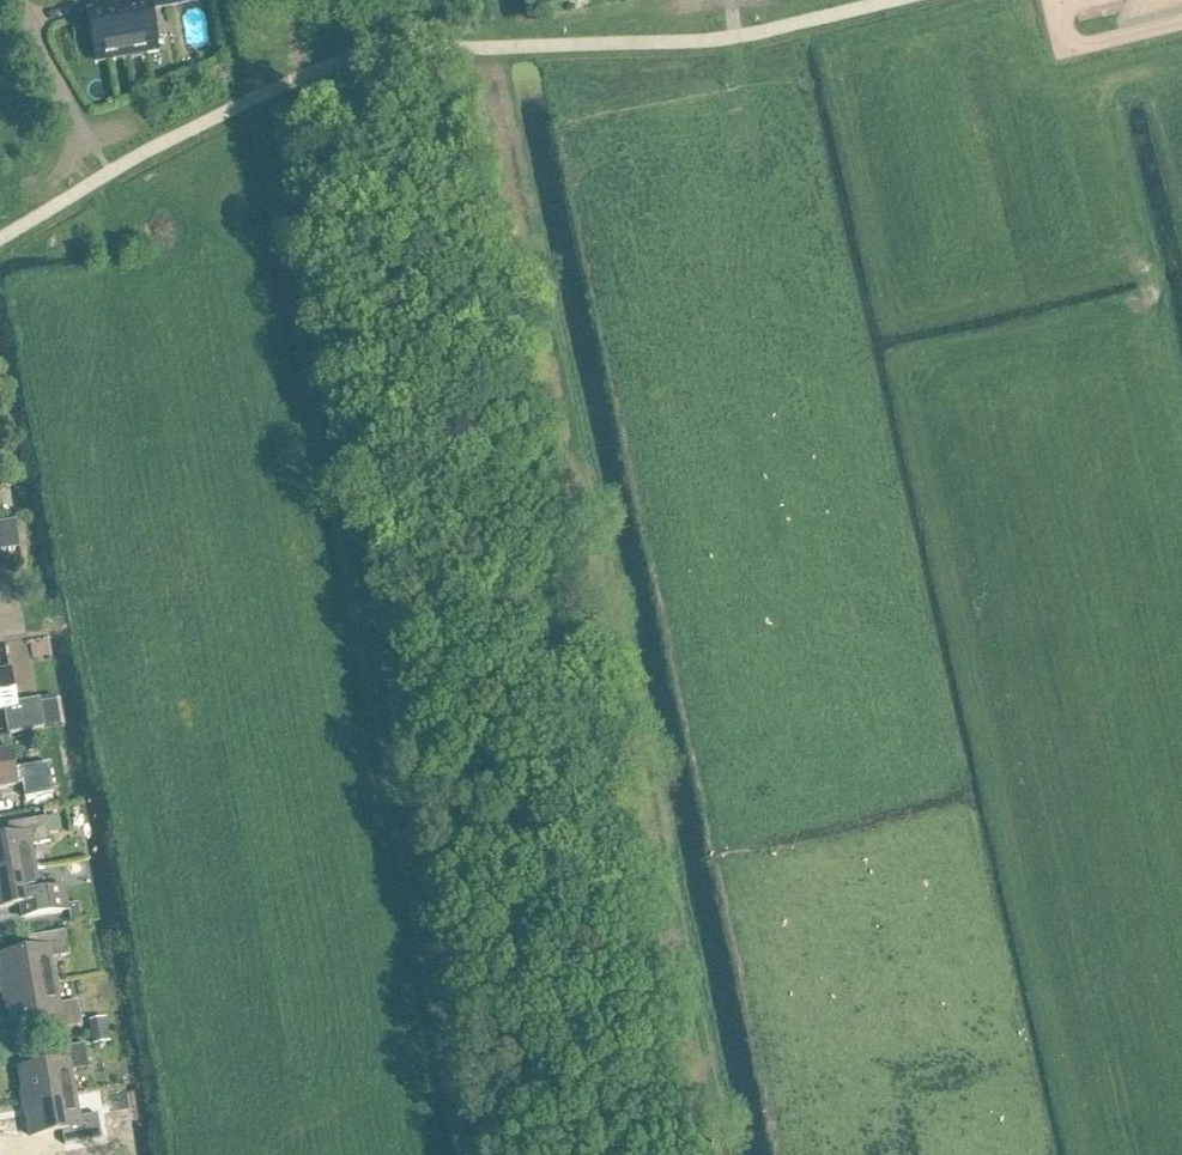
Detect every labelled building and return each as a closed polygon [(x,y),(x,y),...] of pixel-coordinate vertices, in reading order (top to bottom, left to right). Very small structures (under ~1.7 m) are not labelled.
[(145,54),(157,52),(150,13),(202,4),(201,0),(113,0),(90,4),(93,19),(87,20),(94,63),(126,57),(127,63),(146,59),(145,54)] [(20,550),(16,523),(0,525),(0,553),(20,550)] [(8,672),(0,673),(0,713),(6,712),(10,736),(44,730),(39,701),(14,706),(8,672)] [(11,752),(0,754),(0,790),(22,787),(24,802),(53,797),(48,766),(14,772),(11,752)] [(35,871),(31,848),(50,845),(45,820),(8,827),(11,841),(0,843),(0,877),(35,871)] [(69,913),(70,922),(80,921),(78,906),(68,908),(64,890),(39,894),(35,871),(0,877),(0,910),(22,907),(24,921),(69,913)] [(55,985),(51,963),(70,959),(65,935),(28,941),(31,956),(0,961),(0,973),(4,994),(55,985)] [(55,985),(4,994),(9,1027),(42,1021),(44,1035),(82,1028),(78,1005),(59,1008),(55,985)] [(92,1047),(110,1044),(106,1020),(88,1023),(92,1047)] [(23,1106),(74,1097),(71,1076),(89,1072),(85,1047),(47,1054),(50,1068),(18,1074),(23,1106)] [(74,1097),(23,1106),(29,1139),(62,1133),(64,1148),(101,1142),(97,1117),(78,1120),(74,1097)]
